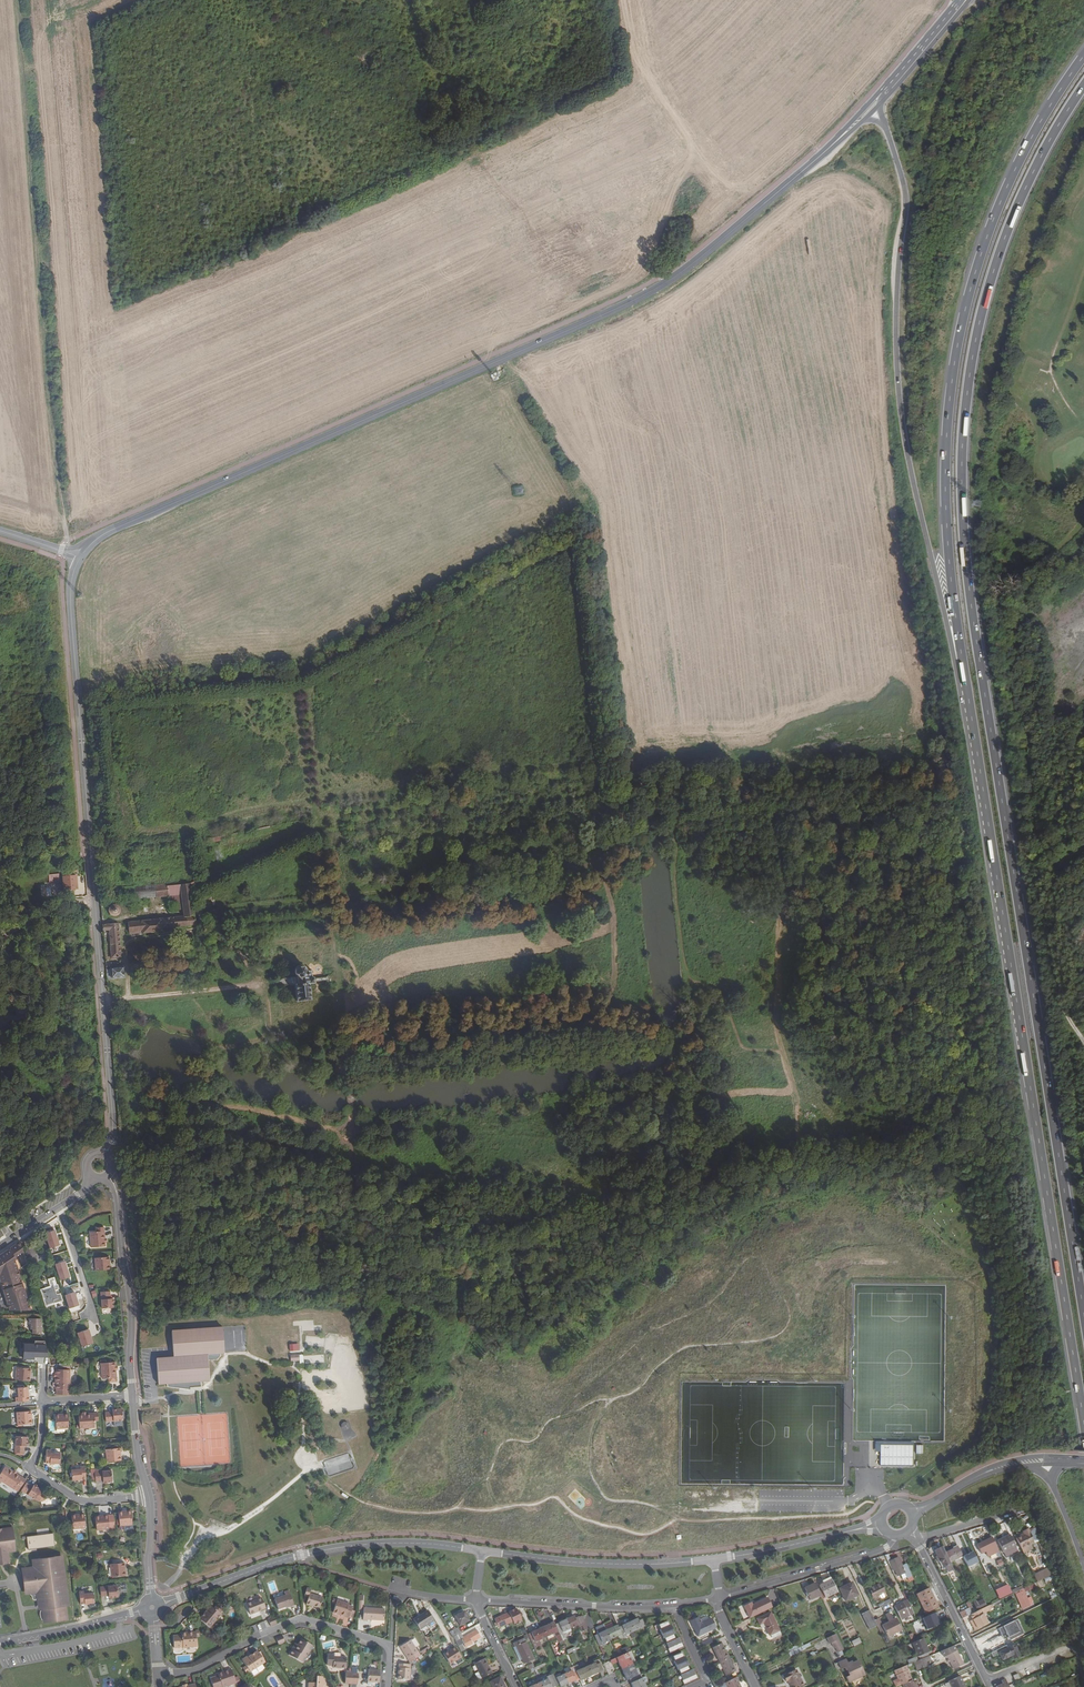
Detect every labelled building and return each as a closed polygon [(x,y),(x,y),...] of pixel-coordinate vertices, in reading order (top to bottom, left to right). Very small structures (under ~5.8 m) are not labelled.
[(227,862),(225,845),(217,847),(219,863),(227,862)] [(194,891),(215,882),(213,873),(202,878),(193,882),(194,891)] [(77,889),(76,876),(63,877),(64,890),(77,889)] [(197,926),(194,891),(193,882),(171,884),(170,881),(139,883),(139,897),(182,893),(184,915),(131,921),(131,932),(134,933),(134,935),(141,934),(140,932),(143,931),(144,934),(167,932),(167,930),(197,926)] [(116,906),(113,904),(112,904),(109,906),(108,907),(108,909),(107,912),(109,914),(111,915),(114,915),(116,914),(118,912),(117,908),(116,906)] [(80,915),(78,905),(57,910),(59,920),(80,915)] [(120,922),(104,923),(105,929),(110,929),(112,958),(122,956),(121,934),(120,922)] [(310,1000),(308,985),(312,984),(311,978),(308,978),(307,975),(305,975),(305,974),(305,972),(305,970),(304,968),(303,966),(301,965),(299,966),(298,966),(297,967),(296,969),(295,972),(295,974),(297,977),(295,977),(296,984),(294,984),(296,1002),(310,1000)] [(126,976),(125,966),(113,967),(113,977),(126,976)] [(106,1246),(104,1227),(97,1228),(97,1232),(90,1232),(92,1248),(106,1246)] [(21,1241),(19,1239),(8,1247),(12,1253),(15,1258),(25,1251),(21,1241)] [(0,1252),(0,1271),(16,1261),(15,1258),(12,1253),(8,1247),(0,1252)] [(110,1261),(110,1257),(95,1258),(96,1271),(111,1269),(110,1265),(109,1265),(109,1261),(110,1261)] [(0,1271),(0,1279),(18,1267),(16,1261),(0,1271)] [(0,1279),(0,1281),(9,1308),(32,1308),(18,1267),(0,1279)] [(61,1293),(57,1294),(55,1290),(59,1288),(57,1284),(56,1284),(54,1277),(48,1279),(50,1286),(40,1289),(46,1306),(54,1303),(63,1300),(61,1293)] [(110,1291),(101,1292),(102,1309),(114,1308),(113,1299),(111,1299),(110,1291)] [(41,1318),(29,1318),(29,1323),(31,1323),(31,1329),(32,1329),(32,1333),(41,1334),(42,1331),(42,1323),(41,1323),(41,1318)] [(173,1346),(174,1357),(157,1358),(159,1385),(167,1384),(168,1386),(190,1389),(190,1387),(202,1386),(202,1382),(210,1379),(208,1360),(218,1359),(221,1355),(221,1353),(225,1353),(223,1326),(171,1330),(173,1346)] [(61,1353),(66,1352),(62,1337),(56,1339),(61,1353)] [(34,1343),(23,1343),(23,1359),(34,1360),(34,1357),(47,1357),(47,1341),(34,1341),(34,1343)] [(117,1381),(115,1362),(101,1363),(102,1378),(109,1378),(109,1382),(117,1381)] [(31,1373),(31,1368),(17,1367),(16,1380),(30,1381),(30,1377),(29,1377),(30,1372),(31,1373)] [(69,1389),(70,1389),(70,1385),(70,1369),(56,1369),(56,1389),(57,1389),(57,1394),(69,1394),(69,1389)] [(16,1397),(16,1402),(29,1401),(28,1387),(18,1388),(19,1397),(16,1397)] [(113,1412),(106,1412),(106,1421),(122,1420),(122,1414),(121,1409),(113,1409),(113,1412)] [(161,1410),(142,1412),(143,1424),(162,1422),(161,1410)] [(32,1415),(31,1411),(17,1412),(18,1425),(32,1424),(32,1419),(31,1420),(31,1415),(32,1415)] [(99,1420),(98,1412),(79,1414),(80,1429),(95,1427),(95,1421),(99,1420)] [(69,1428),(68,1414),(64,1414),(64,1415),(60,1415),(60,1414),(56,1414),(57,1429),(69,1428)] [(27,1446),(28,1437),(17,1436),(15,1453),(24,1453),(25,1446),(27,1446)] [(879,1465),(913,1465),(913,1443),(879,1443),(879,1465)] [(121,1452),(120,1448),(106,1449),(107,1462),(121,1460),(121,1456),(120,1456),(120,1452),(121,1452)] [(51,1450),(47,1450),(46,1463),(60,1464),(60,1453),(51,1453),(51,1450)] [(22,1486),(26,1480),(6,1466),(0,1475),(0,1482),(1,1483),(2,1481),(15,1490),(19,1484),(22,1486)] [(81,1469),(71,1470),(72,1480),(86,1479),(85,1466),(80,1466),(81,1469)] [(96,1481),(103,1480),(103,1482),(112,1481),(111,1470),(95,1472),(96,1481)] [(33,1487),(27,1483),(22,1490),(36,1499),(40,1501),(43,1500),(46,1497),(45,1493),(41,1490),(42,1490),(34,1485),(33,1487)] [(123,1511),(119,1511),(119,1518),(120,1524),(120,1526),(133,1525),(132,1510),(127,1511),(127,1512),(123,1512),(123,1511)] [(76,1514),(72,1515),(73,1529),(86,1528),(84,1514),(80,1514),(80,1515),(76,1515),(76,1514)] [(110,1529),(108,1515),(104,1515),(104,1516),(100,1517),(100,1516),(96,1516),(96,1521),(97,1527),(97,1531),(110,1529)] [(12,1527),(0,1529),(0,1565),(9,1563),(8,1552),(15,1551),(12,1527)] [(1020,1536),(1015,1538),(1020,1548),(1030,1544),(1034,1542),(1028,1529),(1022,1532),(1023,1533),(1023,1534),(1020,1536)] [(998,1541),(1003,1553),(1016,1547),(1010,1535),(998,1541)] [(999,1551),(992,1537),(977,1544),(981,1553),(985,1551),(988,1557),(999,1551)] [(1030,1544),(1020,1548),(1022,1552),(1032,1548),(1030,1544)] [(950,1562),(945,1552),(942,1546),(934,1550),(937,1555),(940,1561),(943,1567),(945,1566),(951,1564),(950,1562)] [(945,1552),(950,1562),(963,1556),(958,1546),(945,1552)] [(1018,1550),(1016,1547),(1003,1553),(1005,1557),(1018,1550)] [(967,1554),(963,1556),(966,1563),(976,1558),(973,1552),(967,1555),(967,1554)] [(888,1554),(885,1555),(893,1571),(895,1571),(898,1575),(905,1572),(907,1577),(912,1575),(908,1567),(906,1563),(902,1565),(898,1557),(896,1558),(895,1556),(890,1558),(888,1554)] [(65,1606),(68,1606),(62,1557),(33,1560),(34,1567),(23,1569),(26,1593),(37,1592),(39,1609),(41,1609),(41,1610),(40,1611),(40,1612),(40,1614),(40,1615),(40,1616),(41,1619),(44,1619),(44,1622),(67,1619),(65,1606)] [(1003,1558),(996,1561),(999,1567),(1005,1564),(1003,1558)] [(981,1562),(988,1576),(992,1574),(985,1560),(981,1562)] [(125,1567),(125,1563),(110,1564),(112,1577),(126,1575),(126,1571),(125,1571),(124,1567),(125,1567)] [(1033,1574),(1037,1582),(1040,1580),(1044,1579),(1050,1576),(1047,1568),(1033,1574)] [(821,1590),(825,1597),(825,1598),(837,1592),(832,1579),(819,1585),(821,1590)] [(839,1588),(845,1600),(858,1595),(852,1582),(839,1588)] [(819,1591),(815,1583),(804,1587),(806,1592),(808,1596),(810,1600),(821,1595),(819,1591)] [(869,1589),(875,1601),(880,1599),(878,1595),(885,1592),(880,1583),(869,1589)] [(117,1585),(100,1587),(101,1596),(109,1595),(109,1597),(118,1597),(117,1585)] [(996,1590),(1000,1598),(1011,1593),(1007,1585),(996,1590)] [(307,1588),(304,1596),(309,1597),(306,1604),(320,1608),(323,1598),(310,1594),(311,1589),(307,1588)] [(929,1589),(917,1594),(926,1612),(938,1606),(929,1589)] [(1049,1595),(1051,1599),(1058,1596),(1055,1589),(1049,1592),(1050,1595),(1049,1595)] [(84,1591),(80,1591),(81,1604),(95,1603),(94,1593),(84,1594),(84,1591)] [(278,1609),(286,1607),(290,1605),(290,1607),(294,1605),(289,1591),(284,1592),(286,1596),(275,1600),(278,1609)] [(1016,1594),(1022,1608),(1030,1605),(1024,1591),(1016,1594)] [(246,1604),(250,1615),(266,1609),(262,1598),(246,1604)] [(751,1603),(744,1607),(750,1618),(772,1608),(768,1599),(752,1606),(751,1603)] [(891,1599),(874,1607),(875,1610),(892,1601),(891,1599)] [(336,1604),(333,1613),(350,1617),(352,1610),(353,1606),(349,1605),(349,1604),(337,1600),(336,1604)] [(914,1613),(907,1600),(895,1607),(901,1620),(914,1613)] [(973,1602),(978,1611),(984,1607),(984,1606),(982,1606),(979,1600),(976,1602),(975,1601),(973,1602)] [(222,1609),(216,1604),(213,1608),(210,1605),(204,1612),(205,1613),(200,1619),(210,1628),(221,1614),(220,1613),(219,1613),(222,1609)] [(974,1612),(970,1614),(973,1620),(970,1621),(974,1630),(987,1623),(983,1613),(990,1610),(988,1606),(987,1606),(984,1607),(978,1611),(974,1612)] [(970,1614),(974,1612),(972,1607),(959,1613),(962,1618),(970,1614)] [(364,1608),(363,1620),(368,1620),(368,1619),(384,1620),(385,1609),(364,1608)] [(522,1620),(516,1609),(495,1618),(496,1621),(493,1623),(495,1627),(498,1626),(499,1628),(513,1621),(514,1624),(522,1620)] [(874,1620),(869,1610),(862,1614),(869,1629),(877,1625),(874,1620)] [(428,1611),(414,1620),(420,1629),(434,1620),(428,1611)] [(455,1616),(460,1625),(469,1620),(465,1611),(455,1616)] [(765,1627),(769,1634),(779,1630),(771,1612),(757,1619),(760,1624),(763,1622),(765,1627)] [(889,1622),(882,1625),(877,1627),(881,1634),(885,1632),(888,1637),(901,1629),(896,1618),(893,1619),(889,1612),(886,1614),(889,1622)] [(937,1612),(922,1618),(927,1629),(939,1624),(936,1617),(939,1616),(937,1612)] [(882,1625),(888,1622),(885,1615),(879,1618),(882,1625)] [(574,1616),(566,1619),(571,1628),(578,1624),(581,1632),(588,1628),(582,1616),(579,1617),(575,1618),(574,1616)] [(277,1624),(275,1617),(268,1620),(271,1626),(277,1624)] [(698,1617),(691,1621),(698,1636),(716,1627),(711,1618),(709,1619),(701,1623),(699,1619),(698,1617)] [(634,1631),(645,1626),(642,1619),(638,1620),(637,1618),(630,1622),(634,1631)] [(879,1618),(874,1620),(877,1625),(877,1627),(882,1625),(879,1618)] [(566,1619),(555,1624),(561,1638),(565,1637),(563,1631),(571,1628),(566,1619)] [(1017,1619),(1014,1621),(1020,1632),(1019,1633),(1020,1636),(1024,1634),(1017,1619)] [(666,1621),(658,1625),(660,1630),(659,1630),(663,1639),(664,1639),(669,1648),(668,1649),(670,1654),(683,1647),(681,1642),(680,1643),(678,1637),(675,1639),(673,1634),(674,1634),(669,1625),(668,1625),(666,1621)] [(1014,1621),(998,1629),(1001,1635),(1006,1633),(1008,1638),(1011,1636),(1013,1639),(1020,1636),(1019,1633),(1020,1632),(1014,1621)] [(558,1642),(562,1640),(561,1638),(555,1624),(554,1622),(543,1627),(546,1636),(554,1633),(558,1642)] [(626,1634),(630,1633),(634,1631),(630,1622),(618,1627),(623,1638),(627,1637),(626,1634)] [(617,1625),(613,1627),(606,1630),(610,1639),(618,1635),(620,1639),(623,1638),(618,1627),(617,1625)] [(543,1627),(528,1634),(534,1648),(541,1645),(539,1639),(546,1636),(543,1627)] [(452,1637),(454,1636),(460,1633),(458,1628),(450,1632),(452,1637)] [(460,1633),(454,1636),(462,1651),(465,1650),(462,1644),(464,1643),(466,1647),(473,1643),(473,1642),(481,1637),(477,1630),(463,1637),(461,1633),(460,1633)] [(610,1639),(606,1630),(599,1633),(594,1635),(599,1645),(603,1643),(603,1642),(610,1639)] [(779,1630),(770,1634),(773,1639),(782,1635),(779,1630)] [(173,1636),(174,1648),(183,1647),(197,1646),(196,1632),(182,1633),(182,1635),(173,1636)] [(838,1652),(843,1650),(835,1633),(826,1637),(829,1643),(831,1642),(833,1647),(835,1647),(838,1652)] [(285,1642),(282,1635),(277,1638),(279,1644),(285,1642)] [(654,1637),(655,1645),(662,1644),(661,1636),(654,1637)] [(698,1643),(700,1647),(713,1641),(711,1637),(698,1643)] [(515,1647),(516,1646),(522,1659),(524,1664),(534,1659),(524,1638),(513,1643),(515,1647)] [(854,1647),(862,1643),(859,1638),(852,1641),(854,1647)] [(920,1660),(929,1656),(927,1652),(929,1652),(923,1638),(912,1643),(918,1656),(919,1656),(920,1660)] [(288,1654),(303,1663),(313,1646),(301,1639),(298,1645),(295,1651),(292,1649),(288,1654)] [(410,1662),(420,1656),(410,1640),(400,1647),(410,1662)] [(713,1648),(719,1661),(729,1657),(726,1651),(726,1652),(721,1643),(713,1648)] [(803,1645),(802,1643),(787,1650),(788,1652),(795,1649),(803,1645)] [(954,1645),(941,1651),(944,1657),(947,1655),(954,1669),(963,1664),(956,1651),(954,1645)] [(1007,1648),(1005,1646),(991,1653),(992,1656),(999,1653),(1002,1659),(1003,1659),(1012,1655),(1013,1658),(1019,1656),(1014,1645),(1007,1648)] [(522,1659),(516,1646),(515,1647),(513,1647),(519,1661),(522,1659)] [(456,1647),(444,1653),(452,1668),(464,1662),(456,1647)] [(244,1670),(247,1675),(265,1662),(257,1651),(251,1655),(250,1655),(242,1660),(247,1668),(244,1670)] [(629,1654),(629,1656),(632,1664),(636,1662),(631,1651),(629,1651),(627,1652),(629,1654)] [(618,1661),(622,1669),(632,1664),(629,1656),(629,1654),(627,1652),(625,1654),(618,1657),(617,1658),(618,1661)] [(681,1652),(672,1656),(674,1661),(678,1670),(679,1670),(683,1680),(682,1680),(685,1685),(698,1678),(696,1674),(695,1674),(693,1669),(690,1670),(688,1666),(689,1665),(684,1656),(683,1657),(681,1652)] [(341,1657),(334,1657),(334,1654),(328,1654),(327,1665),(333,1665),(333,1667),(346,1668),(346,1658),(341,1657)] [(918,1661),(921,1668),(928,1666),(926,1662),(931,1660),(929,1656),(920,1660),(918,1661)] [(729,1657),(719,1661),(726,1675),(736,1670),(729,1657)] [(475,1663),(482,1678),(492,1673),(484,1659),(475,1663)] [(841,1669),(845,1667),(846,1667),(849,1675),(848,1676),(846,1677),(849,1683),(865,1675),(857,1660),(853,1662),(852,1661),(848,1662),(846,1659),(838,1662),(841,1669)] [(595,1663),(588,1666),(592,1675),(603,1670),(600,1663),(596,1664),(595,1663)] [(411,1664),(407,1664),(399,1664),(398,1679),(410,1680),(411,1664)] [(632,1664),(622,1669),(625,1676),(627,1680),(629,1679),(638,1675),(635,1669),(632,1664)] [(578,1665),(574,1667),(579,1678),(583,1676),(584,1678),(592,1675),(588,1666),(580,1670),(578,1665)] [(905,1666),(897,1669),(899,1674),(896,1675),(898,1679),(900,1685),(903,1684),(912,1680),(905,1666)] [(567,1683),(579,1678),(574,1667),(570,1668),(571,1671),(564,1674),(567,1683)] [(213,1686),(222,1686),(223,1686),(224,1686),(239,1682),(238,1678),(234,1679),(231,1669),(218,1674),(219,1676),(210,1678),(213,1686)] [(380,1682),(380,1671),(368,1670),(368,1681),(380,1682)] [(707,1671),(715,1686),(718,1686),(710,1670),(707,1671)] [(804,1686),(796,1670),(783,1676),(785,1682),(787,1681),(788,1681),(790,1685),(791,1686),(802,1686),(804,1686)] [(322,1685),(326,1683),(320,1672),(314,1675),(314,1678),(317,1678),(317,1683),(309,1682),(309,1686),(322,1686),(322,1685)] [(554,1673),(550,1675),(555,1686),(559,1684),(560,1686),(567,1683),(564,1674),(556,1678),(554,1673)] [(633,1686),(642,1686),(645,1685),(640,1674),(638,1675),(629,1679),(633,1686)] [(550,1675),(546,1676),(548,1679),(540,1683),(542,1686),(554,1686),(555,1686),(550,1675)] [(948,1681),(951,1686),(965,1686),(960,1676),(948,1681)] [(493,1686),(505,1686),(500,1677),(490,1682),(493,1686)] [(736,1677),(735,1678),(726,1682),(727,1682),(729,1686),(740,1686),(736,1677)] [(1005,1679),(1002,1680),(1003,1683),(996,1686),(1008,1686),(1005,1679)]
